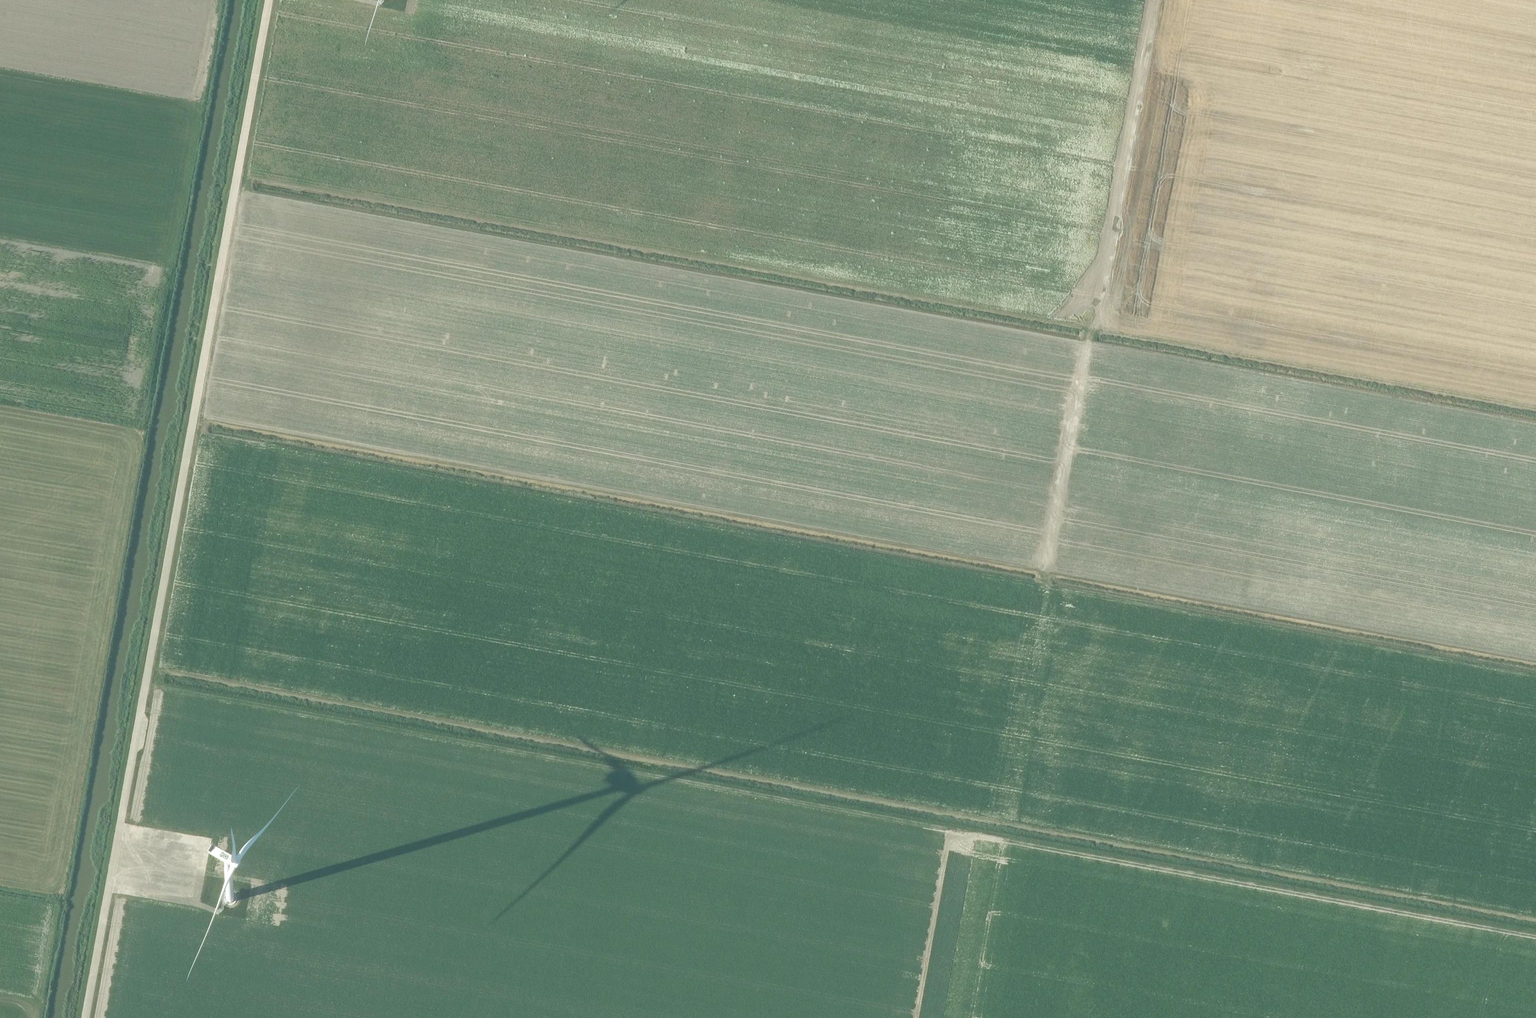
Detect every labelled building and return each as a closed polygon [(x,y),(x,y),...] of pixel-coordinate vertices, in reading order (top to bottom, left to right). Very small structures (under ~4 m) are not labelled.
[(225,897),(225,898),(225,899),(225,900),(226,900),(226,901),(227,902),(228,903),(229,903),(230,903),(231,903),(232,903),(233,903),(234,902),(235,901),(236,900),(236,899),(236,898),(236,897),(236,896),(235,895),(235,894),(234,894),(234,893),(233,893),(232,893),(231,892),(230,892),(229,893),(228,893),(227,893),(227,894),(226,894),(226,895),(225,896),(225,897)]
